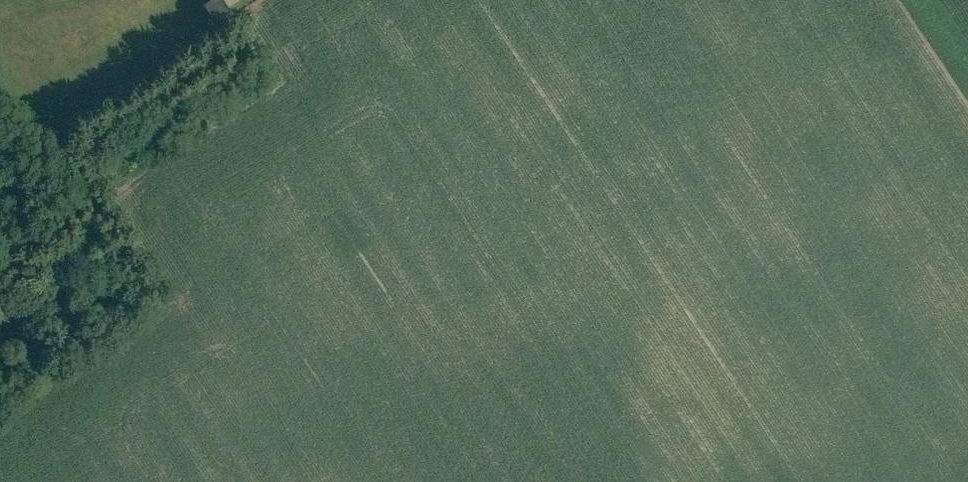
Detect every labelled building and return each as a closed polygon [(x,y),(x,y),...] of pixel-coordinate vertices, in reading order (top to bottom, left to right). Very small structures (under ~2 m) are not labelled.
[(230,9),(224,0),(202,0),(215,20),(230,9)]
